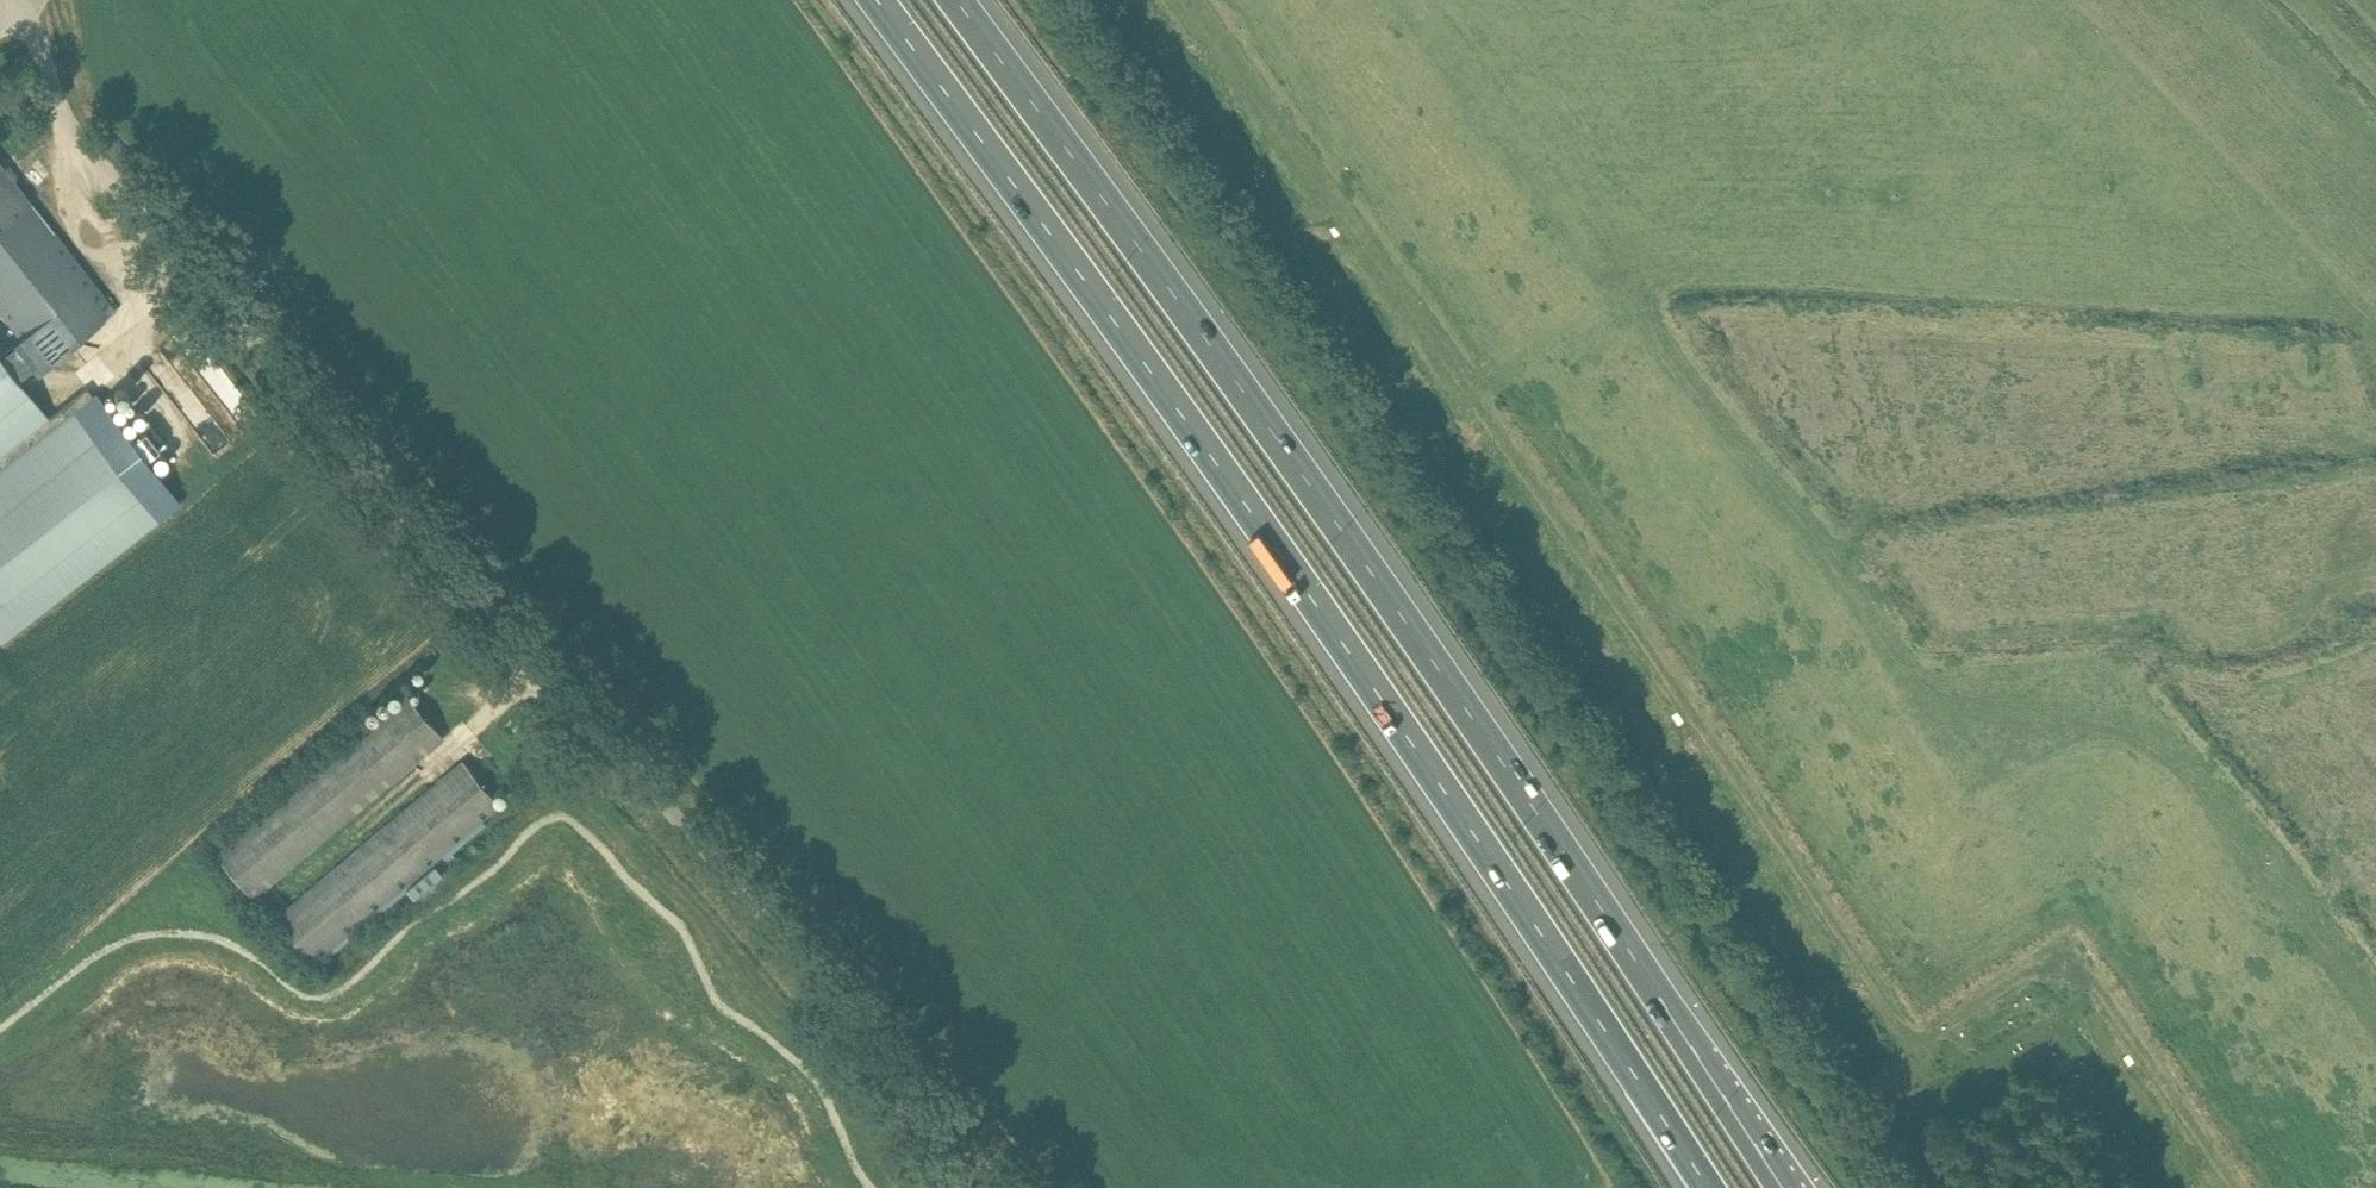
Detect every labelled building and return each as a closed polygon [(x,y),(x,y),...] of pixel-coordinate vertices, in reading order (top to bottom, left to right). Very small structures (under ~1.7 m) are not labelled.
[(96,325),(115,310),(0,163),(0,310),(43,365),(96,325)] [(1,641),(177,504),(143,460),(166,443),(147,417),(124,435),(86,386),(45,418),(19,384),(43,365),(18,337),(0,351),(0,642),(1,641)] [(253,895),(426,751),(444,735),(409,693),(218,853),(253,895)] [(447,776),(275,921),(310,963),(327,949),(331,954),(411,888),(417,895),(460,858),(454,851),(487,823),(483,818),(501,803),(466,761),(447,776)]
